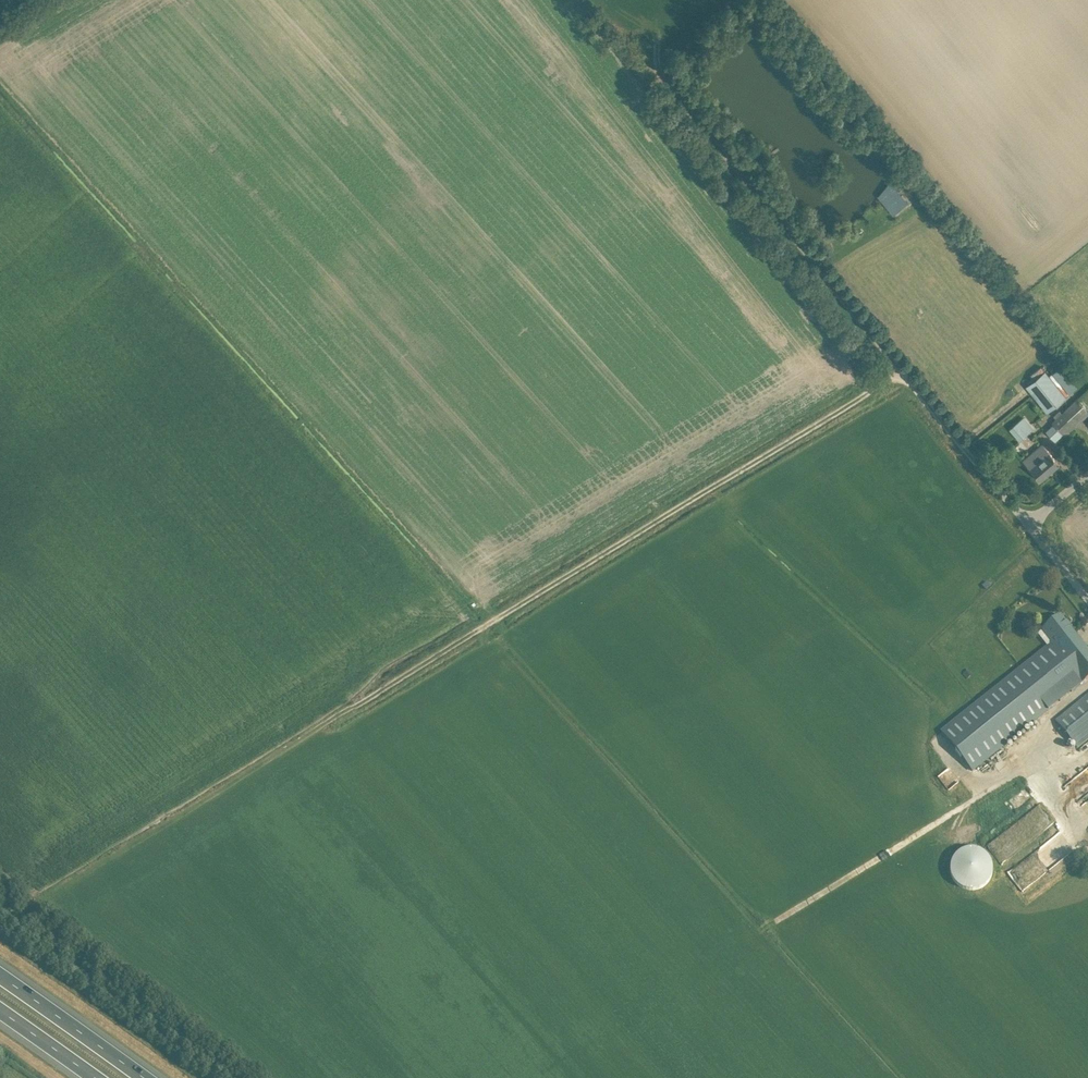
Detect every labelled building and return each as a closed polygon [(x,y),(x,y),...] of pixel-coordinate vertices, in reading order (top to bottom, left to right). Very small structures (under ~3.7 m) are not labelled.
[(875,194),(893,213),(907,199),(889,181),(875,194)] [(1066,394),(1077,384),(1058,363),(1047,373),(1066,394)] [(1034,379),(1026,386),(1047,411),(1065,396),(1045,371),(1034,379)] [(1052,422),(1065,435),(1087,413),(1087,411),(1076,399),(1062,413),(1059,410),(1054,416),(1056,418),(1052,422)] [(1017,423),(1011,429),(1020,440),(1027,434),(1017,423)] [(1023,460),(1040,480),(1060,463),(1053,455),(1042,444),(1040,446),(1023,460)] [(1051,645),(971,708),(941,732),(972,772),(1002,747),(1081,685),(1081,684),(1087,679),(1087,651),(1060,616),(1052,623),(1043,630),(1053,642),(1050,644),(1051,645)] [(1077,748),(1087,740),(1087,695),(1056,721),(1077,748)] [(987,889),(986,850),(951,851),(952,890),(987,889)]
